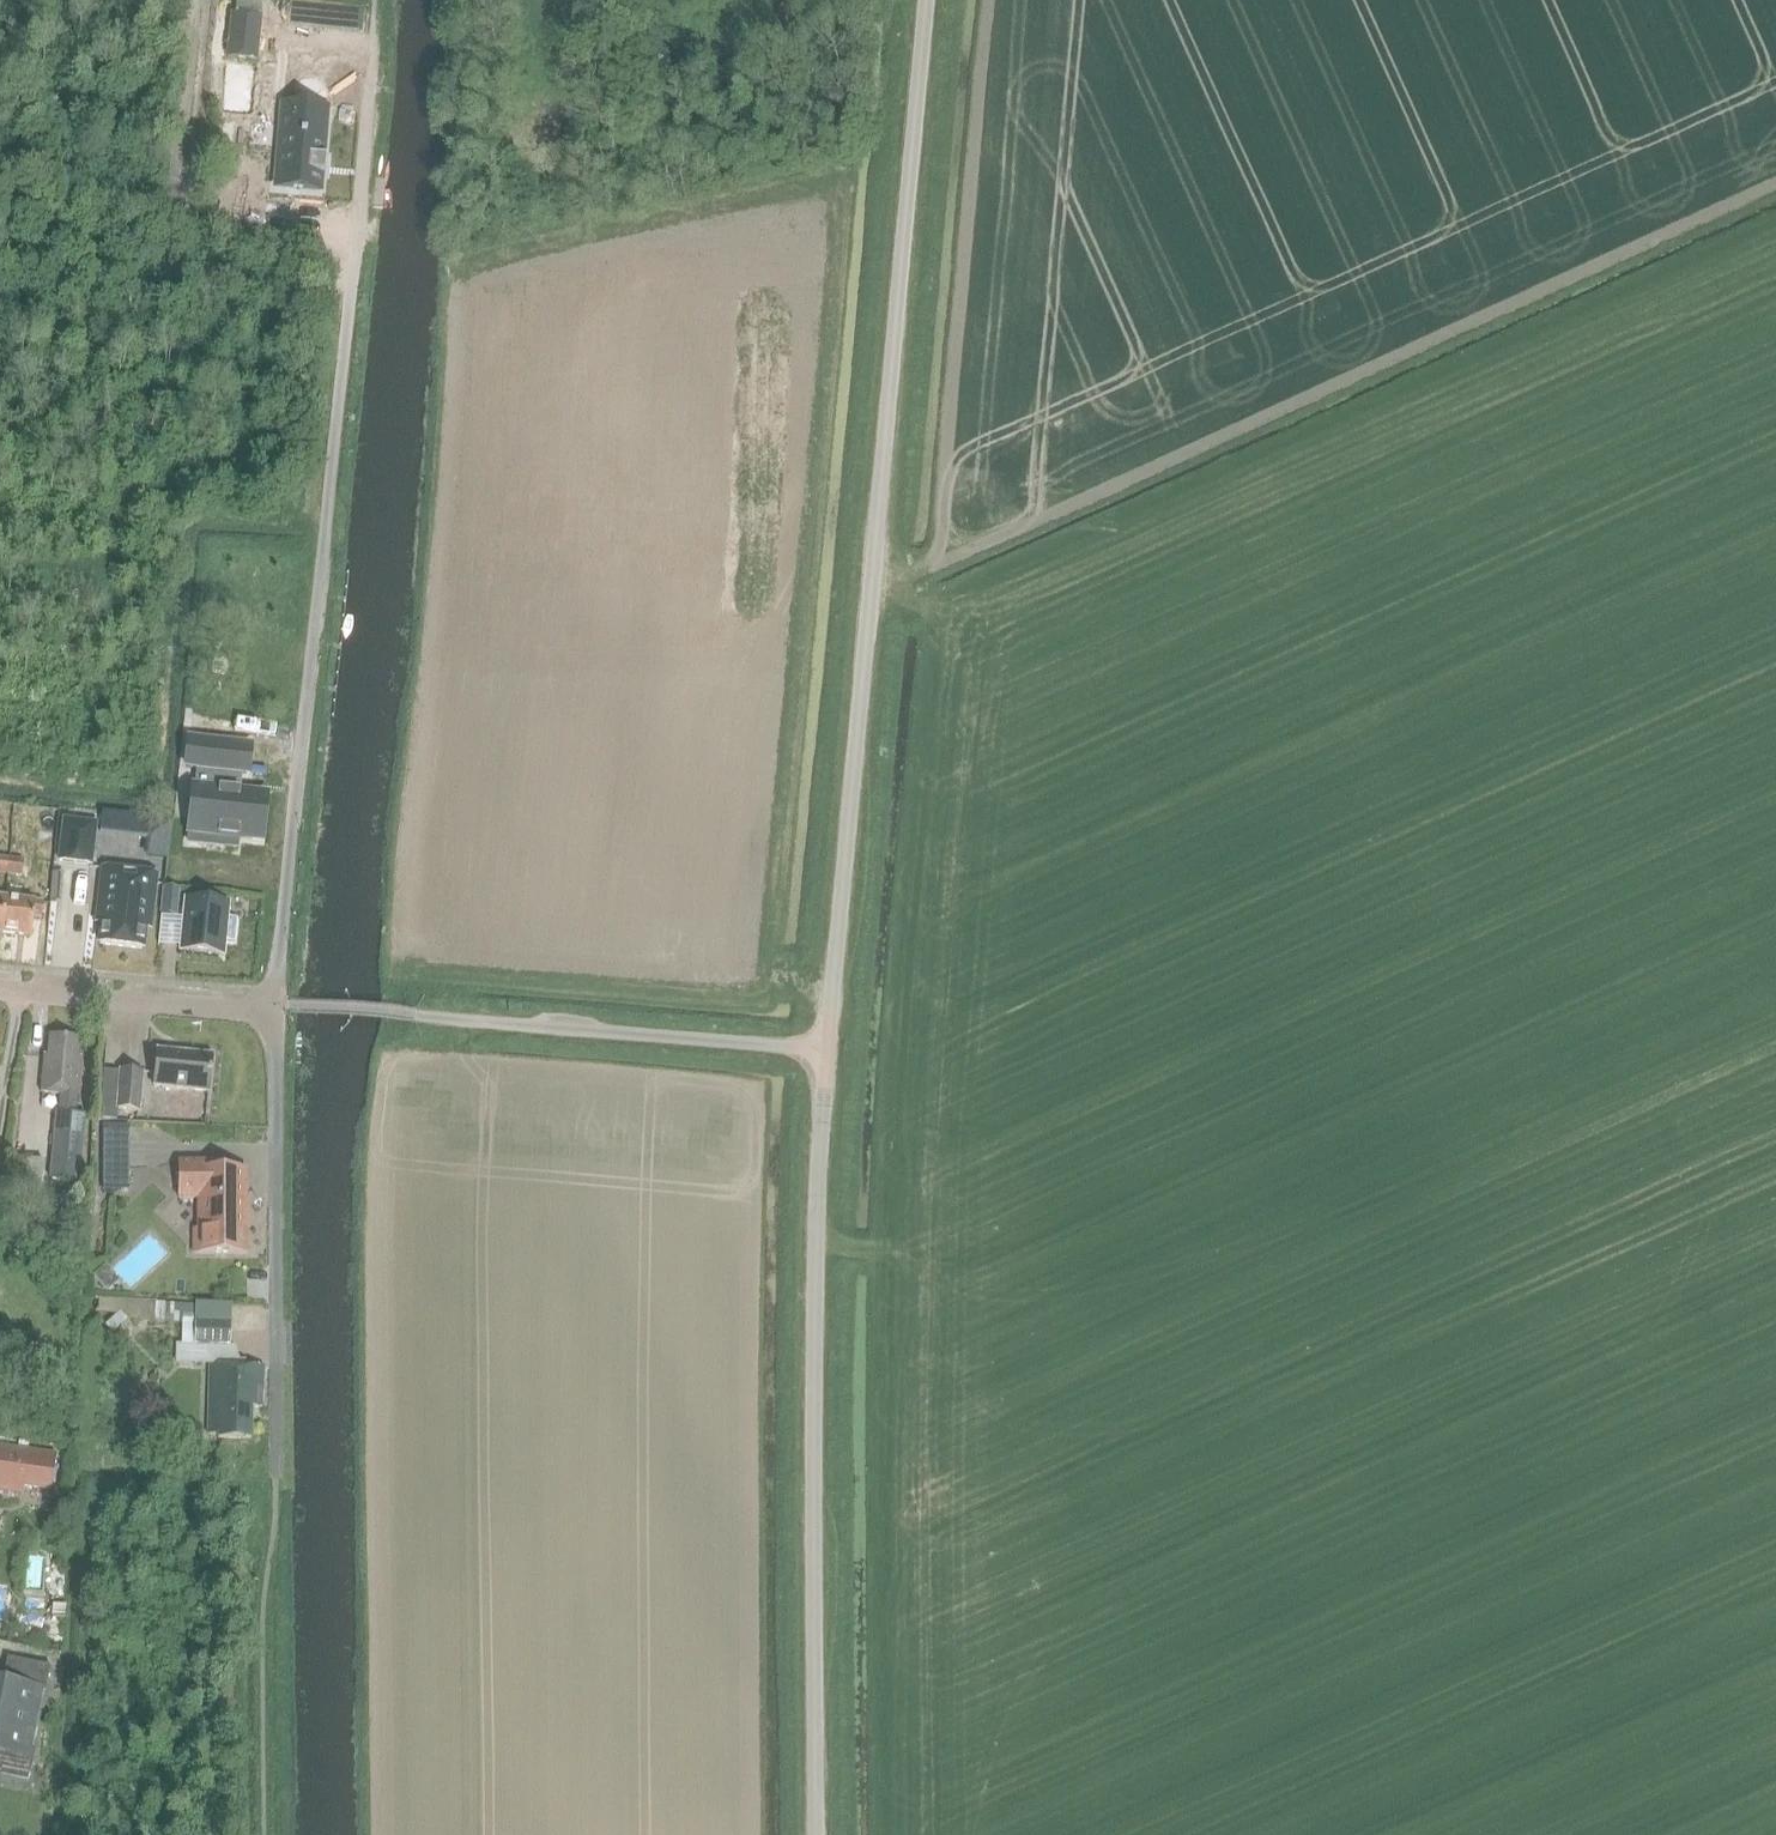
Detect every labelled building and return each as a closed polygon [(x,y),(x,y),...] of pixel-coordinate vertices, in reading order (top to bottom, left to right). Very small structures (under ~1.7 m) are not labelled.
[(231,14),(226,58),(258,62),(261,39),(263,17),(231,14)] [(324,68),(339,58),(315,25),(301,35),(324,68)] [(275,167),(273,190),(321,194),(323,174),(325,174),(326,161),(324,161),(327,119),(292,116),(287,168),(275,167)] [(188,740),(186,770),(195,770),(193,789),(203,790),(201,815),(191,814),(188,842),(210,844),(211,834),(260,839),(264,794),(233,791),(235,774),(245,775),(247,745),(188,740)] [(63,819),(58,862),(92,867),(98,824),(63,819)] [(8,875),(10,860),(0,858),(0,874),(8,875)] [(10,860),(8,875),(23,877),(24,861),(10,860)] [(87,947),(130,950),(131,926),(137,927),(141,874),(87,870),(83,922),(88,923),(87,947)] [(163,888),(161,915),(177,916),(179,890),(163,888)] [(0,928),(0,934),(29,938),(32,917),(40,918),(42,904),(4,899),(0,928)] [(180,948),(180,952),(224,956),(226,942),(226,941),(221,941),(223,919),(228,919),(228,918),(229,904),(185,900),(183,917),(180,948)] [(226,941),(226,942),(235,943),(237,919),(228,918),(228,919),(226,941)] [(75,1096),(79,1060),(75,1060),(77,1040),(49,1037),(47,1057),(44,1057),(40,1093),(60,1095),(75,1096)] [(210,1093),(213,1057),(158,1052),(155,1088),(210,1093)] [(143,1113),(147,1074),(124,1072),(123,1073),(105,1071),(101,1110),(104,1110),(103,1120),(119,1122),(120,1111),(143,1113)] [(60,1095),(58,1112),(74,1114),(75,1096),(60,1095)] [(58,1112),(56,1112),(49,1181),(79,1184),(85,1115),(74,1114),(58,1112)] [(129,1128),(103,1128),(103,1192),(129,1192),(129,1128)] [(18,1191),(45,1191),(46,1159),(19,1158),(18,1191)] [(247,1254),(248,1171),(227,1171),(227,1163),(180,1162),(179,1200),(199,1200),(199,1231),(195,1231),(194,1253),(247,1254)] [(109,1265),(95,1278),(108,1292),(122,1279),(109,1265)] [(195,1347),(195,1319),(181,1319),(181,1323),(181,1347),(175,1347),(175,1359),(206,1360),(206,1347),(198,1347),(195,1347)] [(198,1347),(233,1348),(234,1320),(198,1319),(198,1347)] [(263,1367),(209,1366),(207,1434),(217,1435),(217,1439),(249,1440),(250,1409),(261,1409),(263,1367)] [(55,1457),(0,1448),(0,1491),(22,1494),(23,1487),(50,1491),(55,1457)] [(53,1605),(52,1620),(63,1621),(64,1606),(53,1605)] [(44,1693),(49,1668),(6,1659),(1,1683),(0,1683),(0,1752),(3,1752),(0,1766),(29,1771),(33,1750),(27,1749),(38,1692),(44,1693)]
